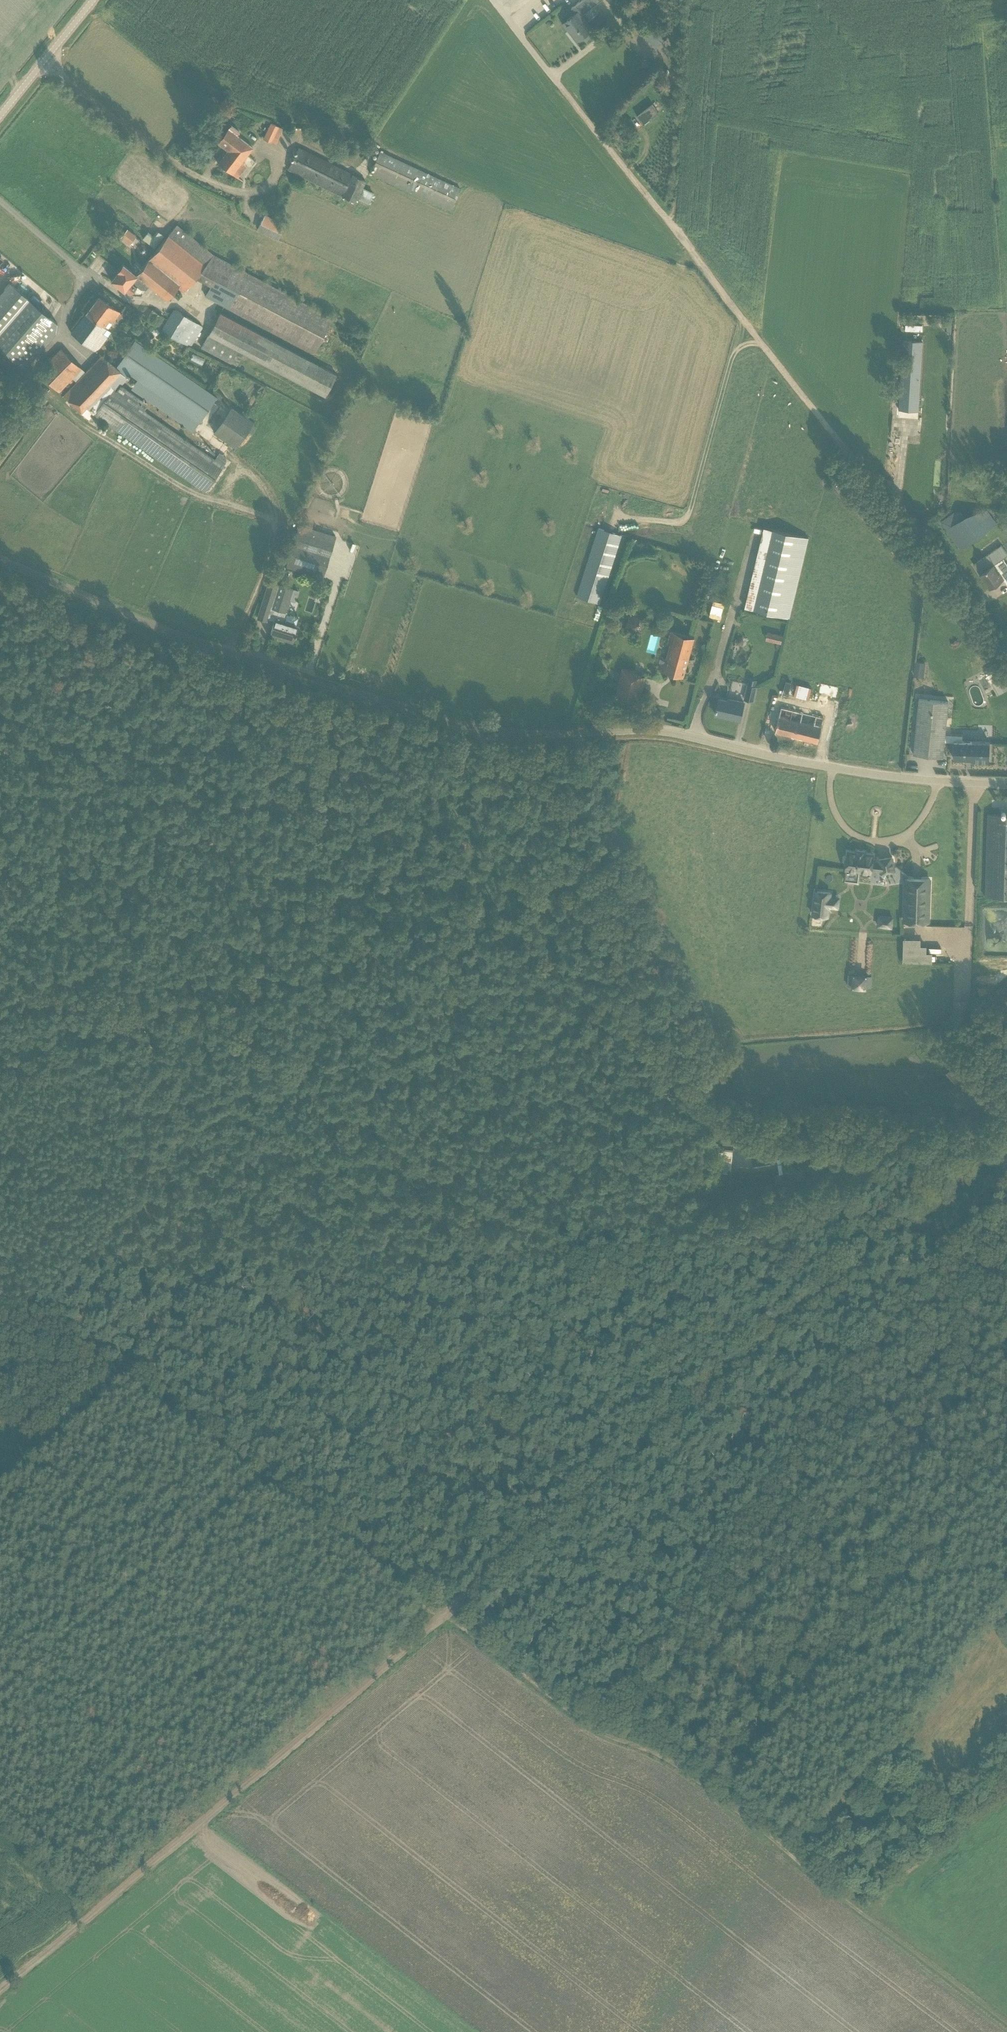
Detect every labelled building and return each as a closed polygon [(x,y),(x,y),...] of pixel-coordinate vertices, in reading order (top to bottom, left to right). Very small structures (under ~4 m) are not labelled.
[(572,8),(576,14),(563,23),(568,30),(570,29),(573,32),(572,33),(578,40),(593,28),(582,15),(601,0),(582,0),(572,8)] [(652,104),(637,116),(644,125),(659,113),(652,104)] [(282,129),(270,123),(262,139),(275,145),(282,129)] [(239,132),(230,126),(217,143),(227,151),(218,164),(237,178),(246,167),(242,163),(253,148),(237,136),(239,132)] [(352,174),(298,147),(287,170),(355,203),(357,199),(368,204),(374,193),(362,188),(365,182),(352,175),(352,174)] [(460,189),(380,152),(369,173),(450,211),(460,189)] [(256,231),(277,241),(285,224),(264,215),(260,224),(259,223),(256,231)] [(210,286),(204,296),(313,355),(333,318),(214,255),(176,225),(136,275),(122,263),(116,271),(117,271),(109,281),(124,292),(125,291),(130,295),(136,287),(140,290),(145,290),(148,287),(167,301),(177,288),(183,293),(195,278),(210,286)] [(136,236),(127,229),(120,238),(129,245),(136,236)] [(0,294),(0,360),(3,363),(17,362),(24,369),(55,333),(57,324),(57,323),(55,322),(10,283),(3,290),(0,294)] [(85,313),(107,329),(120,312),(98,296),(85,313)] [(140,316),(157,328),(163,318),(152,310),(151,312),(146,308),(140,316)] [(174,309),(161,330),(190,347),(202,327),(174,309)] [(85,313),(70,333),(94,351),(99,348),(111,332),(107,329),(85,313)] [(336,375),(220,313),(208,335),(207,334),(200,348),(231,364),(231,363),(236,366),(243,354),(324,397),(336,375)] [(93,415),(205,493),(226,463),(225,457),(219,453),(214,459),(144,411),(148,405),(121,386),(127,379),(126,378),(128,374),(138,381),(132,390),(193,432),(217,397),(134,340),(115,368),(101,355),(63,396),(88,420),(93,415)] [(903,341),(899,410),(918,411),(922,342),(903,341)] [(60,348),(37,372),(59,392),(81,369),(60,348)] [(258,395),(248,409),(253,412),(262,397),(258,395)] [(213,433),(235,448),(247,431),(252,425),(253,423),(230,407),(213,433)] [(256,427),(252,425),(247,431),(251,434),(256,427)] [(942,522),(961,549),(1004,518),(999,511),(991,517),(986,510),(964,517),(959,510),(942,522)] [(322,578),(335,535),(299,524),(286,566),(322,578)] [(576,597),(601,604),(622,535),(597,527),(576,597)] [(744,608),(789,619),(808,539),(763,528),(744,608)] [(1001,546),(973,565),(980,574),(979,574),(989,589),(1003,579),(1006,584),(1006,565),(1002,558),(1006,555),(1006,554),(1001,546)] [(632,584),(644,580),(640,569),(628,572),(632,584)] [(269,582),(260,608),(257,618),(266,621),(266,618),(274,621),(270,633),(284,637),(283,639),(292,642),(294,635),(295,636),(295,634),(295,633),(297,627),(295,626),(298,619),(294,617),(294,616),(290,615),(290,616),(286,615),(286,612),(285,612),(293,586),(279,582),(278,585),(269,582)] [(640,619),(629,616),(625,628),(629,629),(630,627),(637,629),(640,619)] [(657,670),(683,677),(694,638),(667,630),(663,643),(670,645),(666,658),(660,657),(657,670)] [(765,640),(781,644),(782,636),(767,632),(765,640)] [(913,676),(923,678),(925,663),(915,661),(913,676)] [(977,677),(982,687),(986,700),(1006,689),(1006,663),(999,668),(998,666),(977,677)] [(622,667),(615,699),(638,704),(645,676),(634,674),(635,670),(622,667)] [(747,685),(743,700),(754,702),(757,687),(747,685)] [(739,720),(744,702),(727,698),(727,700),(719,699),(715,715),(739,720)] [(919,699),(913,754),(943,757),(944,741),(945,735),(948,702),(919,699)] [(781,708),(775,732),(817,742),(823,718),(781,708)] [(962,735),(945,735),(944,741),(953,741),(953,758),(971,759),(971,761),(989,761),(989,741),(962,741),(962,735)] [(985,898),(1006,898),(1006,815),(988,814),(987,824),(985,898)] [(846,864),(845,869),(871,872),(871,869),(880,871),(881,872),(894,870),(892,857),(879,859),(879,862),(872,861),(873,854),(864,853),(865,851),(856,850),(856,852),(848,851),(847,857),(844,858),(844,862),(846,864)] [(905,879),(904,921),(928,922),(929,879),(905,879)] [(832,892),(814,890),(811,915),(829,917),(832,892)] [(883,927),(885,916),(871,913),(869,925),(883,927)]
